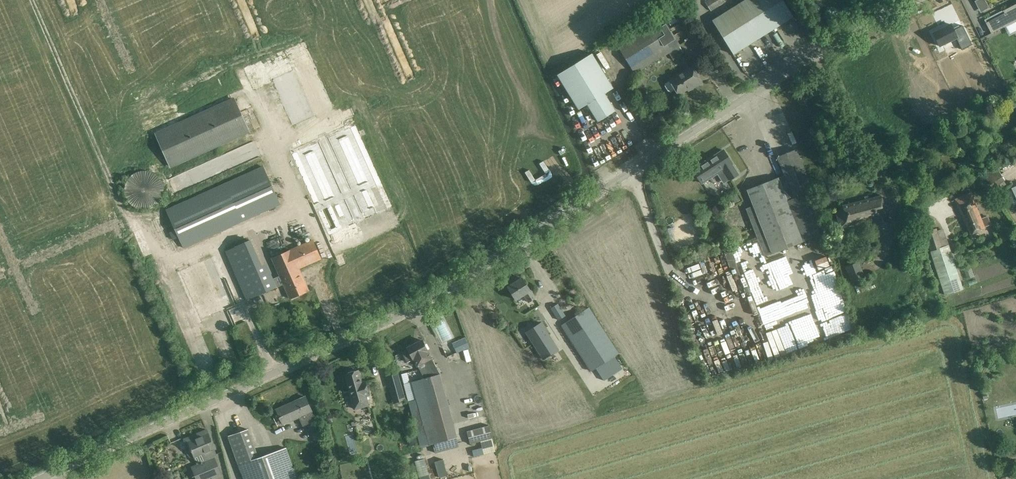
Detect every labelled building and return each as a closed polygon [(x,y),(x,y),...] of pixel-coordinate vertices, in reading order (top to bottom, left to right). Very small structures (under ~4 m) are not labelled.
[(724,0),(708,0),(705,2),(711,11),(725,2),(724,0)] [(757,0),(746,0),(729,11),(751,44),(775,29),(757,0)] [(782,0),(757,0),(775,29),(793,18),(782,0)] [(982,12),(991,7),(987,0),(976,0),(975,1),(982,12)] [(991,33),(1015,21),(1015,4),(1002,11),(1003,11),(1004,13),(985,23),(991,33)] [(751,44),(729,11),(712,22),(733,56),(751,44)] [(669,54),(679,47),(680,47),(662,17),(617,45),(635,74),(669,54)] [(951,24),(933,33),(939,46),(956,38),(962,49),(972,44),(962,25),(953,30),(951,24)] [(683,53),(679,47),(669,54),(673,60),(683,53)] [(613,88),(592,53),(557,75),(578,109),(587,104),(598,122),(615,111),(604,93),(613,88)] [(692,67),(692,66),(682,71),(682,72),(668,80),(669,81),(665,84),(665,86),(668,91),(670,93),(674,90),(678,96),(687,90),(688,92),(702,83),(692,66),(692,67)] [(631,99),(643,102),(646,93),(634,89),(631,99)] [(803,96),(781,107),(798,141),(819,130),(803,96)] [(248,132),(232,99),(156,133),(172,167),(248,132)] [(332,243),(359,231),(355,223),(392,206),(355,125),(291,154),(332,243)] [(828,231),(796,149),(777,157),(785,175),(747,190),(758,217),(750,220),(764,257),(828,231)] [(732,164),(723,150),(693,169),(702,183),(723,170),(730,180),(738,174),(731,164),(732,164)] [(280,205),(263,167),(166,211),(183,249),(280,205)] [(1005,180),(996,168),(984,176),(995,192),(1006,185),(1004,181),(1005,180)] [(163,194),(163,190),(163,187),(162,184),(161,181),(159,178),(156,175),(154,173),(151,172),(147,171),(144,171),(140,171),(137,172),(134,173),(131,175),(129,178),(128,179),(127,181),(126,183),(126,184),(125,187),(124,190),(125,194),(126,197),(127,200),(129,203),(131,205),(134,207),(137,209),(140,210),(144,210),(147,210),(151,209),(154,207),(156,205),(159,203),(161,200),(162,197),(163,194)] [(731,197),(735,203),(740,200),(736,193),(731,197)] [(980,218),(974,202),(970,193),(955,200),(961,215),(962,214),(970,234),(984,228),(984,227),(991,224),(987,215),(980,218)] [(886,216),(881,196),(842,206),(843,209),(836,211),(840,228),(886,216)] [(963,289),(948,245),(942,247),(936,228),(924,232),(946,295),(963,289)] [(308,291),(304,282),(298,268),(321,259),(313,240),(272,258),(286,290),(290,299),(308,291)] [(266,282),(249,243),(225,253),(245,300),(275,287),(272,279),(266,282)] [(745,245),(734,249),(738,263),(750,260),(745,245)] [(696,263),(701,277),(730,266),(735,279),(741,277),(731,250),(696,263)] [(343,256),(336,259),(339,266),(346,263),(343,256)] [(232,306),(211,257),(179,271),(200,320),(232,306)] [(865,277),(859,261),(845,266),(852,282),(865,277)] [(530,290),(522,278),(508,287),(516,300),(524,295),(528,302),(535,298),(530,290)] [(740,318),(750,314),(744,299),(734,303),(740,318)] [(565,316),(558,304),(551,308),(558,320),(565,316)] [(582,312),(562,325),(591,371),(596,368),(604,381),(622,369),(615,356),(618,354),(589,307),(582,312)] [(541,322),(526,332),(543,359),(558,349),(541,322)] [(700,324),(708,346),(719,342),(712,324),(706,326),(705,322),(700,324)] [(464,339),(458,341),(461,350),(468,347),(464,339)] [(408,349),(402,352),(407,362),(414,359),(417,366),(422,375),(422,376),(424,379),(413,382),(412,382),(421,411),(412,414),(421,447),(438,443),(440,450),(458,445),(456,438),(457,438),(439,374),(440,374),(432,360),(431,361),(430,359),(431,358),(427,351),(428,351),(422,340),(413,345),(407,348),(408,349)] [(361,383),(358,370),(345,374),(354,409),(368,405),(365,396),(369,395),(365,381),(361,383)] [(397,372),(387,375),(389,382),(393,396),(403,393),(399,379),(397,372)] [(286,409),(284,406),(276,409),(280,419),(282,424),(298,417),(302,427),(316,421),(309,406),(305,397),(304,397),(288,405),(290,407),(286,409)] [(326,436),(319,421),(308,426),(315,441),(326,436)] [(491,438),(488,426),(467,431),(470,444),(491,438)] [(189,451),(192,450),(194,456),(198,465),(192,467),(197,478),(211,478),(221,475),(213,455),(216,454),(211,442),(212,442),(206,429),(184,439),(189,451)] [(285,448),(258,458),(248,429),(228,436),(232,445),(244,478),(297,478),(285,448)] [(426,458),(416,460),(420,476),(430,474),(426,458)] [(435,462),(439,477),(447,475),(443,459),(435,462)]
